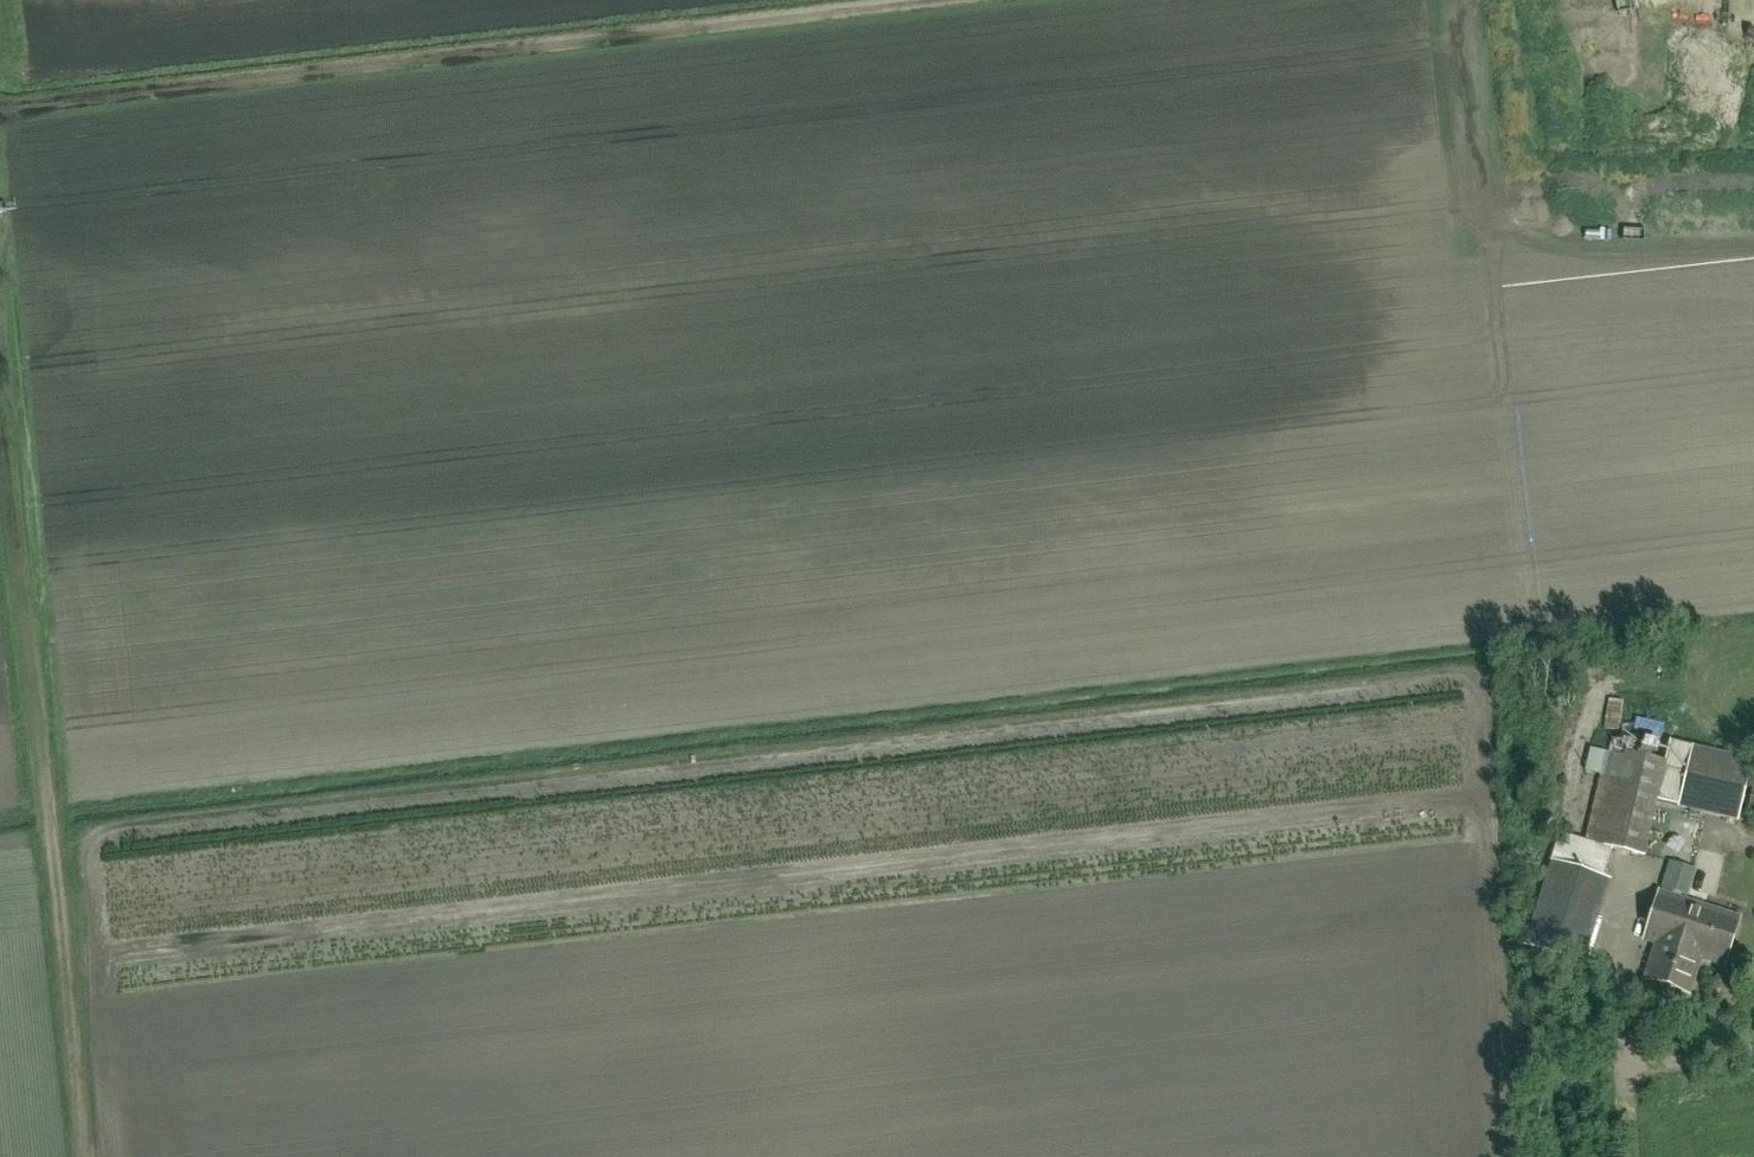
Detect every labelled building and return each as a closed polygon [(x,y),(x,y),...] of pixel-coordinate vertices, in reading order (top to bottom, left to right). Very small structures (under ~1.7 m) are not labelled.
[(1608,699),(1604,729),(1617,731),(1622,701),(1608,699)] [(1588,767),(1604,771),(1579,870),(1604,876),(1611,848),(1643,857),(1657,802),(1737,822),(1752,764),(1671,744),(1666,764),(1594,746),(1588,767)] [(1579,963),(1606,881),(1550,862),(1523,945),(1579,963)] [(1722,966),(1738,919),(1657,893),(1642,940),(1656,944),(1697,957),(1722,966)] [(1697,957),(1656,944),(1645,980),(1685,993),(1697,957)]
